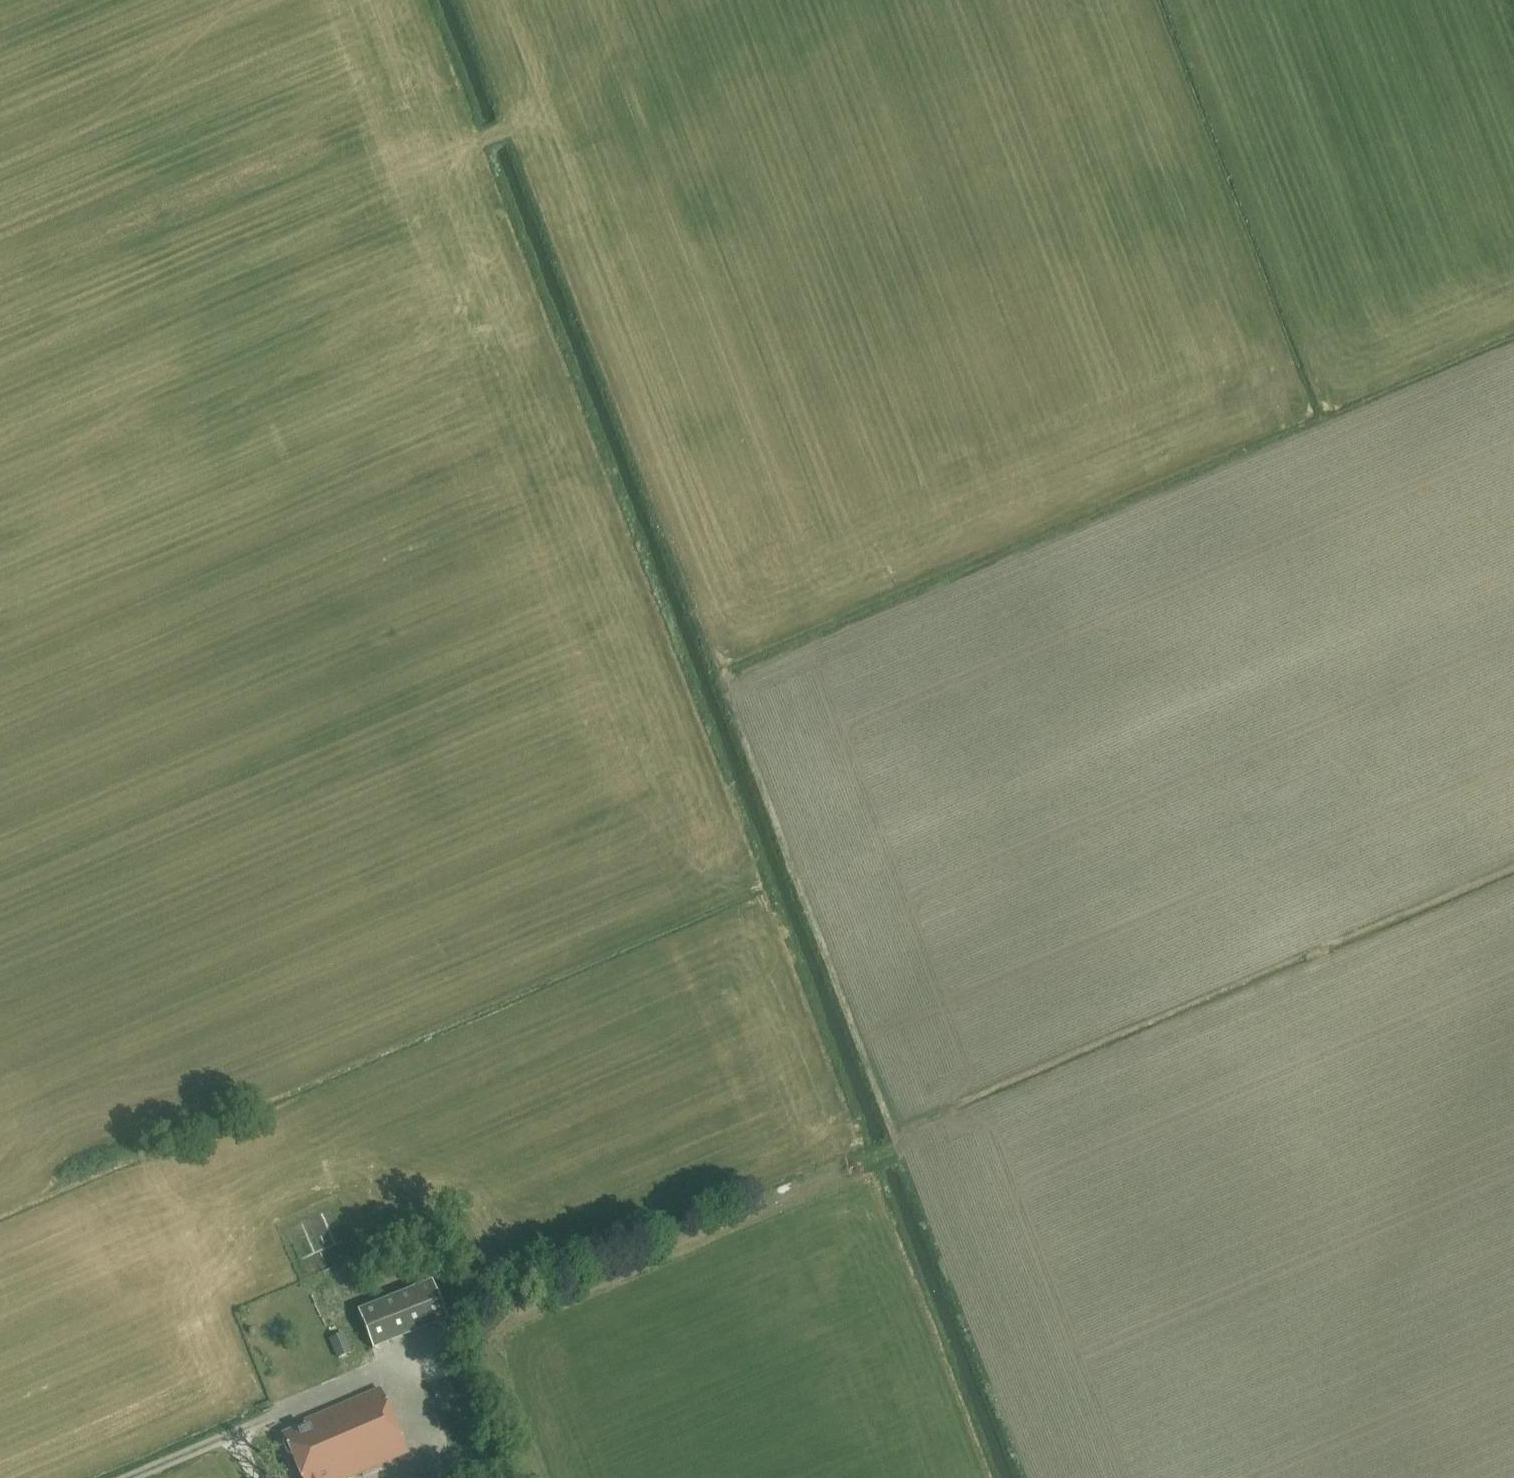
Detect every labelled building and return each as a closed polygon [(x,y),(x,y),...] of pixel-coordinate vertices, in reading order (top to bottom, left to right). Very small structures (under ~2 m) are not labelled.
[(446,1321),(430,1282),(357,1312),(373,1351),(446,1321)] [(342,1334),(326,1341),(334,1360),(350,1353),(342,1334)] [(407,1453),(379,1388),(304,1421),(306,1427),(283,1437),(284,1438),(281,1442),(286,1453),(292,1455),(301,1477),(350,1477),(407,1453)]
